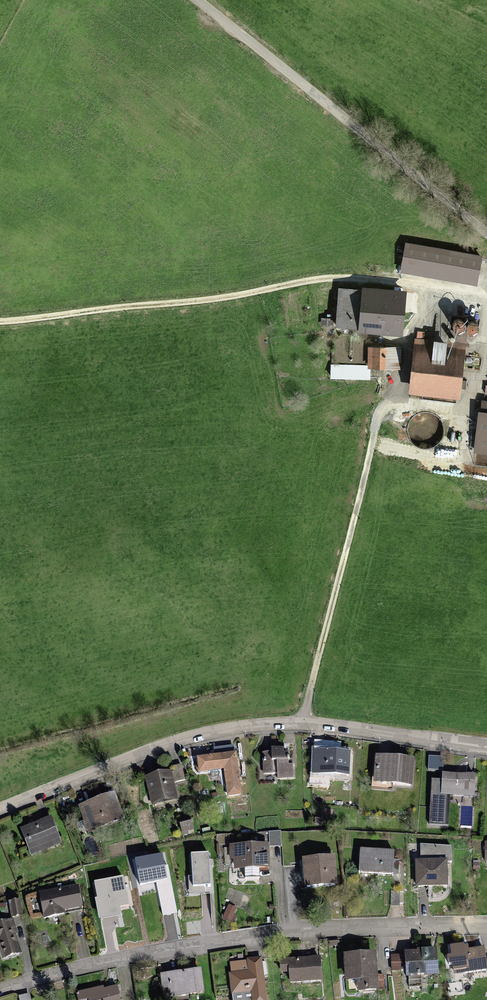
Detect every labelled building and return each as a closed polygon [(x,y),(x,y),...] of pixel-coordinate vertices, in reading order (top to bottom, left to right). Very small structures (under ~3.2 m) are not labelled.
[(486,266),(486,259),(410,246),(406,274),(484,287),(486,266)] [(405,341),(411,293),(340,285),(334,332),(405,341)] [(409,397),(463,404),(470,346),(416,340),(409,397)] [(486,453),(486,399),(485,399),(479,452),(486,453)] [(271,753),(261,753),(262,772),(274,772),(274,759),(287,759),(287,756),(287,750),(280,750),(280,747),(270,747),(271,753)] [(354,751),(314,750),(314,776),(353,777),(354,751)] [(239,753),(199,757),(201,772),(226,769),(228,798),(243,796),(239,753)] [(415,759),(379,756),(377,782),(413,785),(415,759)] [(444,757),(430,756),(429,770),(444,770),(444,757)] [(170,772),(143,777),(149,804),(175,799),(170,772)] [(478,775),(445,774),(444,780),(431,780),(428,825),(448,826),(450,795),(477,796),(478,775)] [(113,794),(77,807),(85,833),(122,820),(113,794)] [(51,817),(22,828),(33,856),(62,845),(51,817)] [(272,844),(232,844),(232,860),(236,860),(236,868),(272,869),(272,844)] [(423,860),(419,860),(419,886),(452,886),(452,862),(454,862),(454,845),(423,845),(423,860)] [(396,850),(364,849),(363,872),(395,873),(396,850)] [(208,852),(192,853),(194,883),(210,883),(208,852)] [(162,853),(136,858),(140,882),(167,877),(162,853)] [(339,856),(307,859),(309,888),(341,886),(339,856)] [(123,876),(95,881),(98,897),(96,898),(99,916),(121,912),(119,905),(128,903),(123,876)] [(75,884),(38,892),(43,915),(79,908),(75,884)] [(0,922),(0,956),(1,958),(24,951),(14,918),(0,922)] [(454,947),(457,972),(486,969),(486,947),(471,948),(471,945),(454,947)] [(443,974),(440,949),(408,951),(411,977),(443,974)] [(380,951),(349,955),(352,981),(361,980),(362,993),(384,991),(380,951)] [(231,973),(235,999),(270,999),(264,957),(232,962),(233,972),(231,973)] [(322,957),(282,959),(282,972),(291,972),(292,983),(323,982),(322,957)] [(162,974),(165,999),(189,999),(191,999),(191,995),(208,993),(204,968),(162,974)] [(77,991),(79,999),(86,999),(91,999),(123,999),(120,986),(105,989),(105,985),(77,991)]
